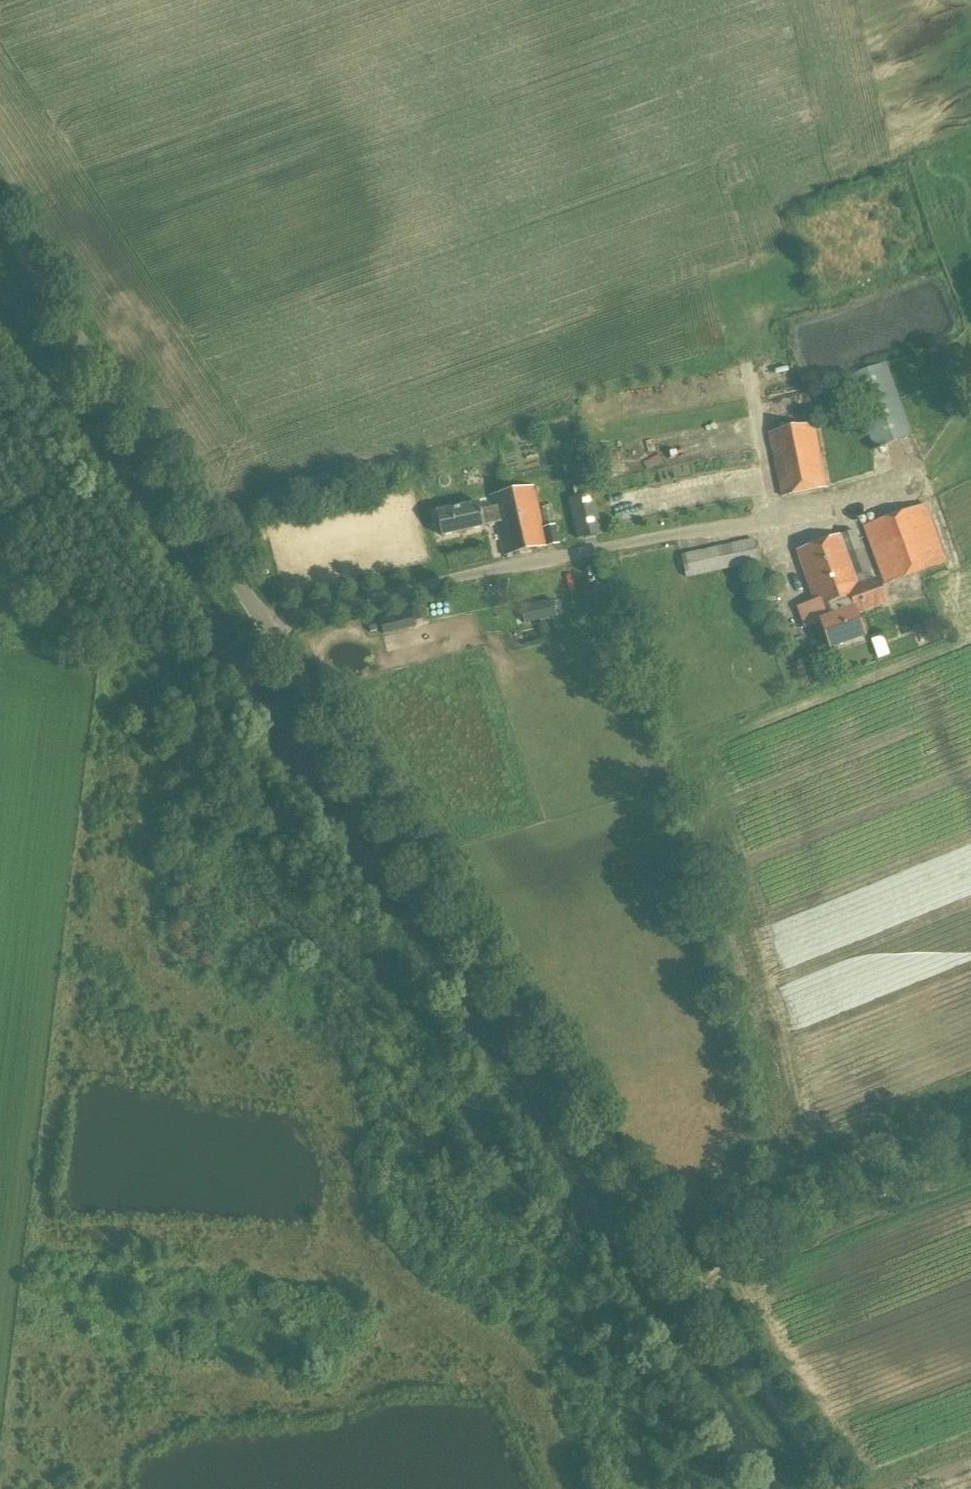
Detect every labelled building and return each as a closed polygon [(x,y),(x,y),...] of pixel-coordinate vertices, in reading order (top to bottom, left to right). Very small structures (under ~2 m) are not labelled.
[(886,363),(849,376),(851,380),(874,446),(911,433),(886,363)] [(782,497),(827,487),(813,424),(769,433),(782,497)] [(730,472),(615,496),(620,520),(735,496),(730,472)] [(543,529),(533,487),(490,496),(493,508),(481,510),(479,503),(436,513),(442,536),(485,527),(484,525),(497,523),(504,556),(558,543),(554,526),(543,529)] [(578,539),(603,534),(594,494),(569,499),(578,539)] [(885,584),(946,563),(925,504),(864,526),(885,584)] [(840,535),(797,550),(808,583),(852,567),(856,578),(870,573),(854,531),(840,536),(840,535)] [(686,577),(758,561),(754,540),(681,556),(686,577)] [(852,567),(808,583),(817,609),(819,608),(823,620),(820,621),(830,649),(864,637),(856,614),(886,603),(878,579),(858,586),(852,567)] [(759,594),(763,610),(777,606),(774,591),(759,594)] [(553,600),(545,601),(549,619),(557,617),(553,600)] [(529,605),(521,607),(525,624),(533,622),(529,605)] [(425,607),(411,610),(413,621),(428,618),(425,607)] [(822,670),(813,673),(811,678),(814,687),(826,682),(822,670)]
